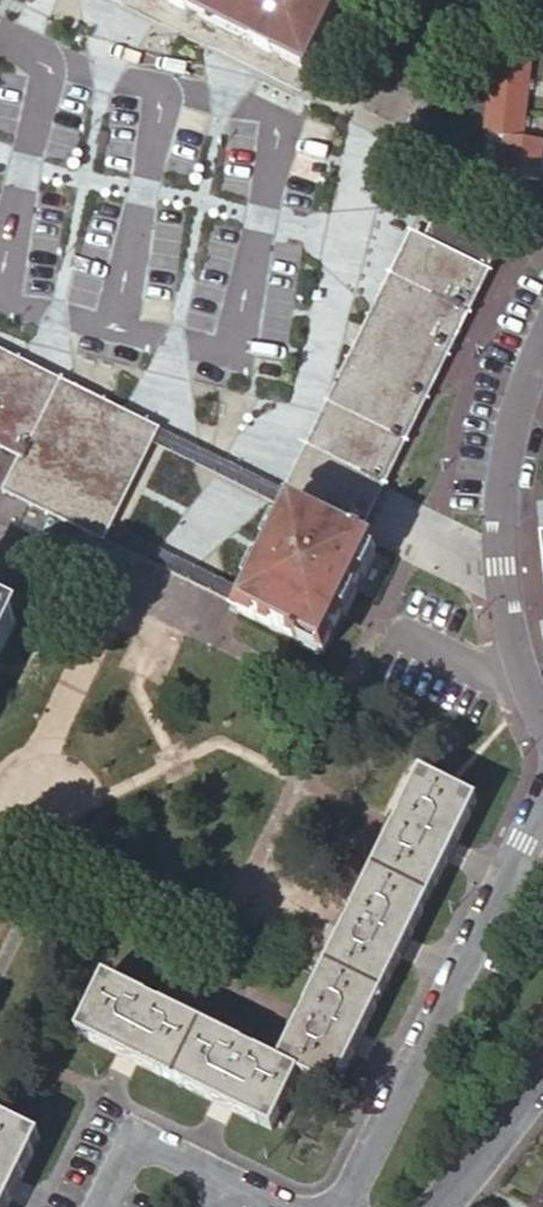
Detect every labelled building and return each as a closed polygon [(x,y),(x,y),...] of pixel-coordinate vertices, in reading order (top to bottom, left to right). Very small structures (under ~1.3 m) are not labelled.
[(306,82),(342,9),(324,0),(139,0),(306,82)] [(529,65),(492,61),(487,98),(525,102),(529,65)] [(525,102),(487,98),(483,135),(504,138),(521,140),(525,102)] [(521,140),(504,138),(500,176),(538,180),(541,142),(521,140)] [(437,212),(428,229),(423,240),(486,273),(498,248),(500,244),(437,212)] [(486,273),(423,240),(402,283),(384,319),(370,347),(360,368),(349,389),(339,411),(321,446),(325,457),(382,484),(403,441),(413,420),(424,399),(434,379),(448,350),(466,314),(486,273)] [(13,372),(0,366),(0,399),(13,372)] [(56,393),(13,372),(0,399),(0,446),(24,458),(56,393)] [(62,519),(93,534),(142,436),(56,393),(24,458),(7,492),(62,519)] [(321,446),(290,509),(353,541),(361,526),(382,484),(325,457),(321,446)] [(290,509),(240,608),(239,613),(295,641),(293,645),(300,649),(302,644),(322,654),(373,551),(365,546),(366,543),(358,539),(356,542),(353,541),(290,509)] [(54,546),(68,552),(79,530),(65,524),(54,546)] [(17,625),(0,617),(0,659),(17,625)] [(298,1076),(333,1093),(476,803),(421,776),(398,822),(389,818),(382,832),(391,837),(370,883),(351,918),(342,914),(335,928),(344,933),(304,1013),(295,1009),(288,1023),(297,1028),(278,1066),(298,1076)] [(278,1066),(258,1056),(252,1053),(257,1044),(242,1037),(238,1046),(156,1006),(161,997),(146,990),(142,999),(104,981),(77,1035),(271,1130),(298,1076),(278,1066)] [(38,1142),(0,1123),(0,1206),(6,1206),(38,1142)] [(532,1206),(542,1206),(542,1186),(532,1206)]
